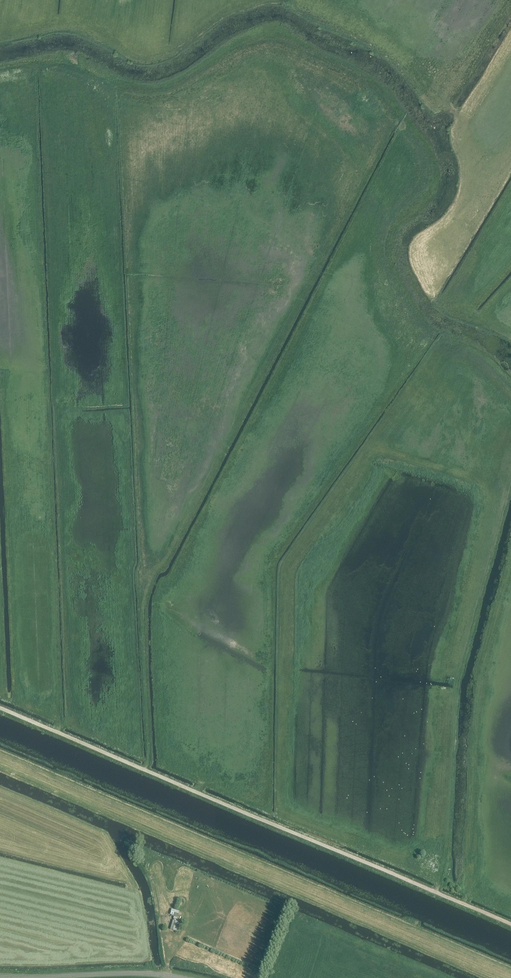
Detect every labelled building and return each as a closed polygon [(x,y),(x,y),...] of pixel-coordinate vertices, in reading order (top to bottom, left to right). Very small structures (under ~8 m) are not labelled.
[(170,930),(178,932),(181,923),(173,920),(170,930)]
